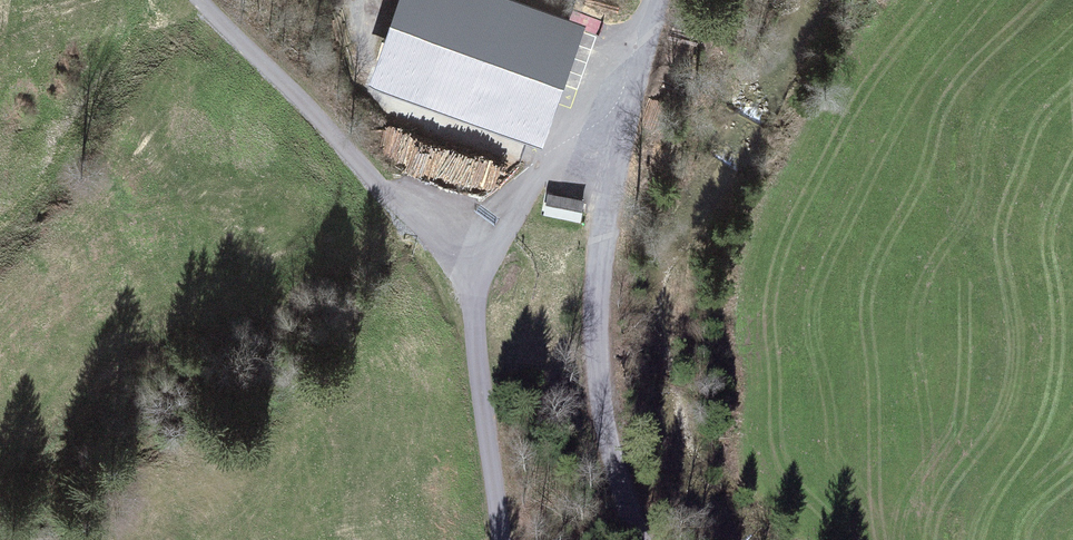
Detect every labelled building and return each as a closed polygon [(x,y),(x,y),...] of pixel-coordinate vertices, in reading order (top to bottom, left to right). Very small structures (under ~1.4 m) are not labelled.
[(386,69),(533,122),(568,27),(492,0),(411,0),(386,69)] [(548,194),(545,212),(579,218),(582,200),(548,194)]
